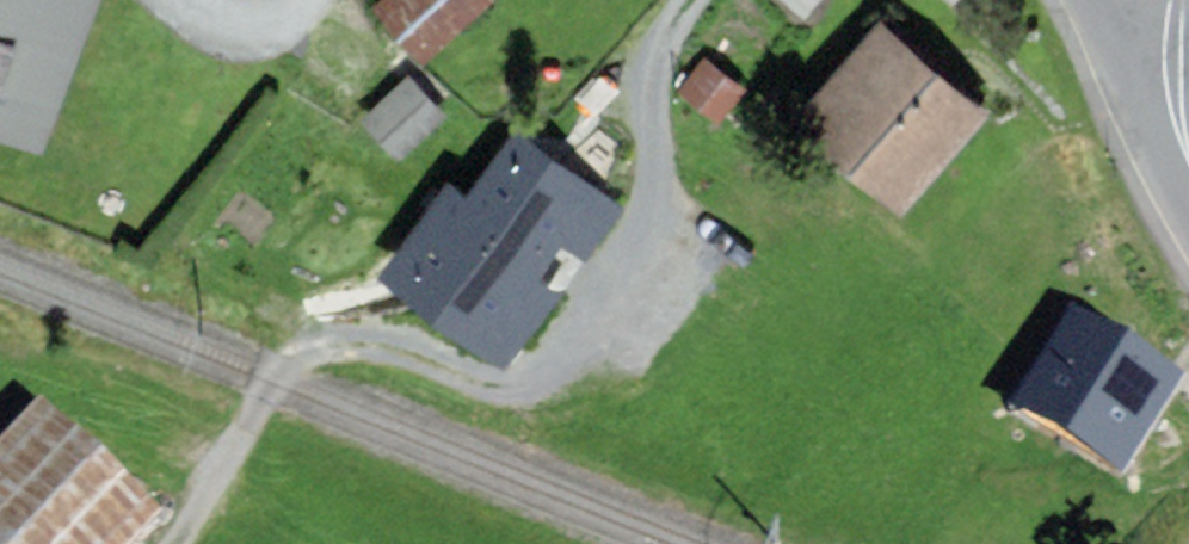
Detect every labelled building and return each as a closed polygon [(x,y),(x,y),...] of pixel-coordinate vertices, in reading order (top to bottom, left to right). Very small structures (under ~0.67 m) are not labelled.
[(36,130),(87,0),(0,0),(0,116),(36,130)] [(425,50),(482,0),(381,0),(425,50)] [(974,112),(881,22),(807,98),(899,188),(974,112)] [(448,182),(388,263),(505,350),(614,205),(518,134),(470,198),(448,182)] [(1171,383),(1075,327),(1024,414),(1121,470),(1171,383)] [(0,459),(0,543),(119,543),(144,516),(36,419),(0,459)]
